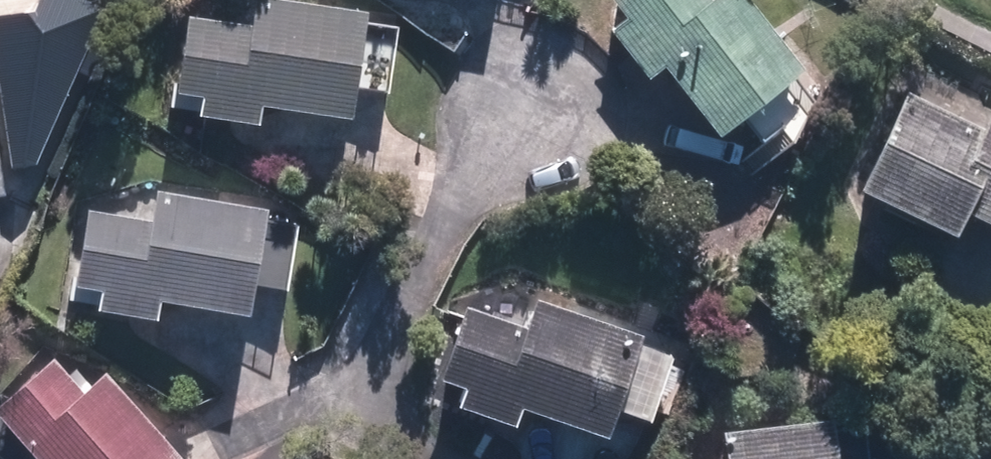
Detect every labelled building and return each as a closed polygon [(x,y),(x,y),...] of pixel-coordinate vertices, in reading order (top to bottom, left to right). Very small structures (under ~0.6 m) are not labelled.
[(14,167),(42,158),(100,9),(81,0),(39,0),(33,11),(0,15),(0,81),(14,167)] [(356,109),(360,84),(369,16),(371,6),(331,0),(259,0),(256,20),(194,11),(183,87),(208,90),(205,111),(265,119),(268,97),(356,109)] [(668,55),(724,126),(795,69),(806,60),(758,0),(624,0),(636,15),(620,26),(644,58),(651,68),(668,55)] [(990,207),(990,101),(985,115),(909,78),(862,175),(957,221),(969,196),(990,207)] [(166,294),(256,307),(260,282),(271,215),(272,202),(162,185),(158,212),(93,202),(81,277),(109,282),(105,306),(163,314),(166,294)] [(471,380),(464,404),(516,421),(523,399),(613,427),(621,406),(639,346),(644,328),(543,296),(533,328),(469,308),(449,374),(471,380)] [(46,458),(190,458),(108,368),(87,385),(56,351),(0,401),(0,408),(46,458)] [(838,419),(731,433),(734,458),(843,458),(839,425),(838,419)]
